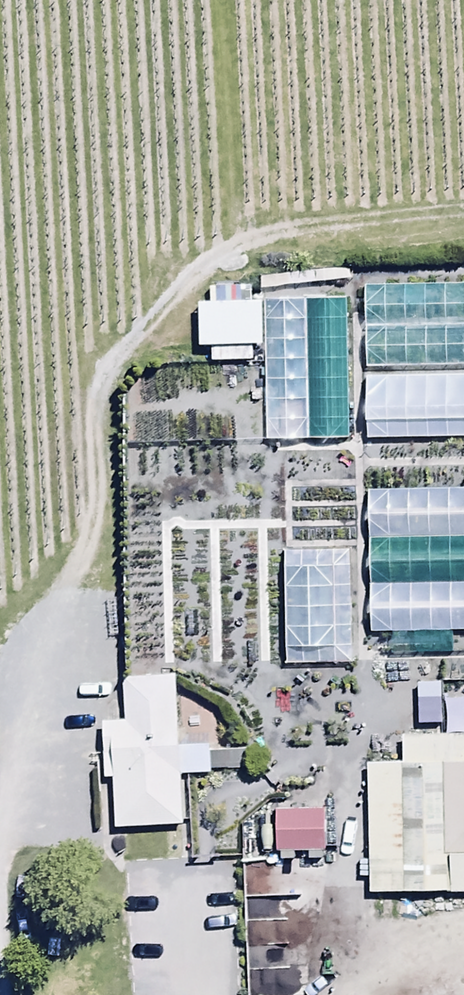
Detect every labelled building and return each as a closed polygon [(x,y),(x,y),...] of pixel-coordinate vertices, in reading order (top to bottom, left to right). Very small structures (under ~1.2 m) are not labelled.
[(362,283),(363,364),(463,363),(463,282),(362,283)] [(264,340),(264,298),(232,299),(231,283),(210,283),(210,296),(199,296),(200,341),(211,341),(211,358),(252,357),(252,341),(264,340)] [(264,340),(266,439),(350,437),(347,297),(264,298),(264,340)] [(367,374),(368,437),(463,435),(463,372),(367,374)] [(368,489),(372,629),(463,627),(463,486),(368,489)] [(352,547),(284,548),(286,662),(353,661),(352,547)] [(209,742),(176,743),(174,672),(123,674),(124,716),(103,717),(105,772),(114,772),(115,823),(183,821),(182,772),(247,768),(247,748),(209,750),(209,742)] [(402,732),(402,758),(367,759),(369,890),(463,889),(463,731),(402,732)] [(324,815),(324,805),(276,805),(277,847),(280,847),(280,856),(294,856),(294,848),(308,848),(308,856),(322,856),(322,847),(325,847),(325,840),(335,840),(335,815),(324,815)]
